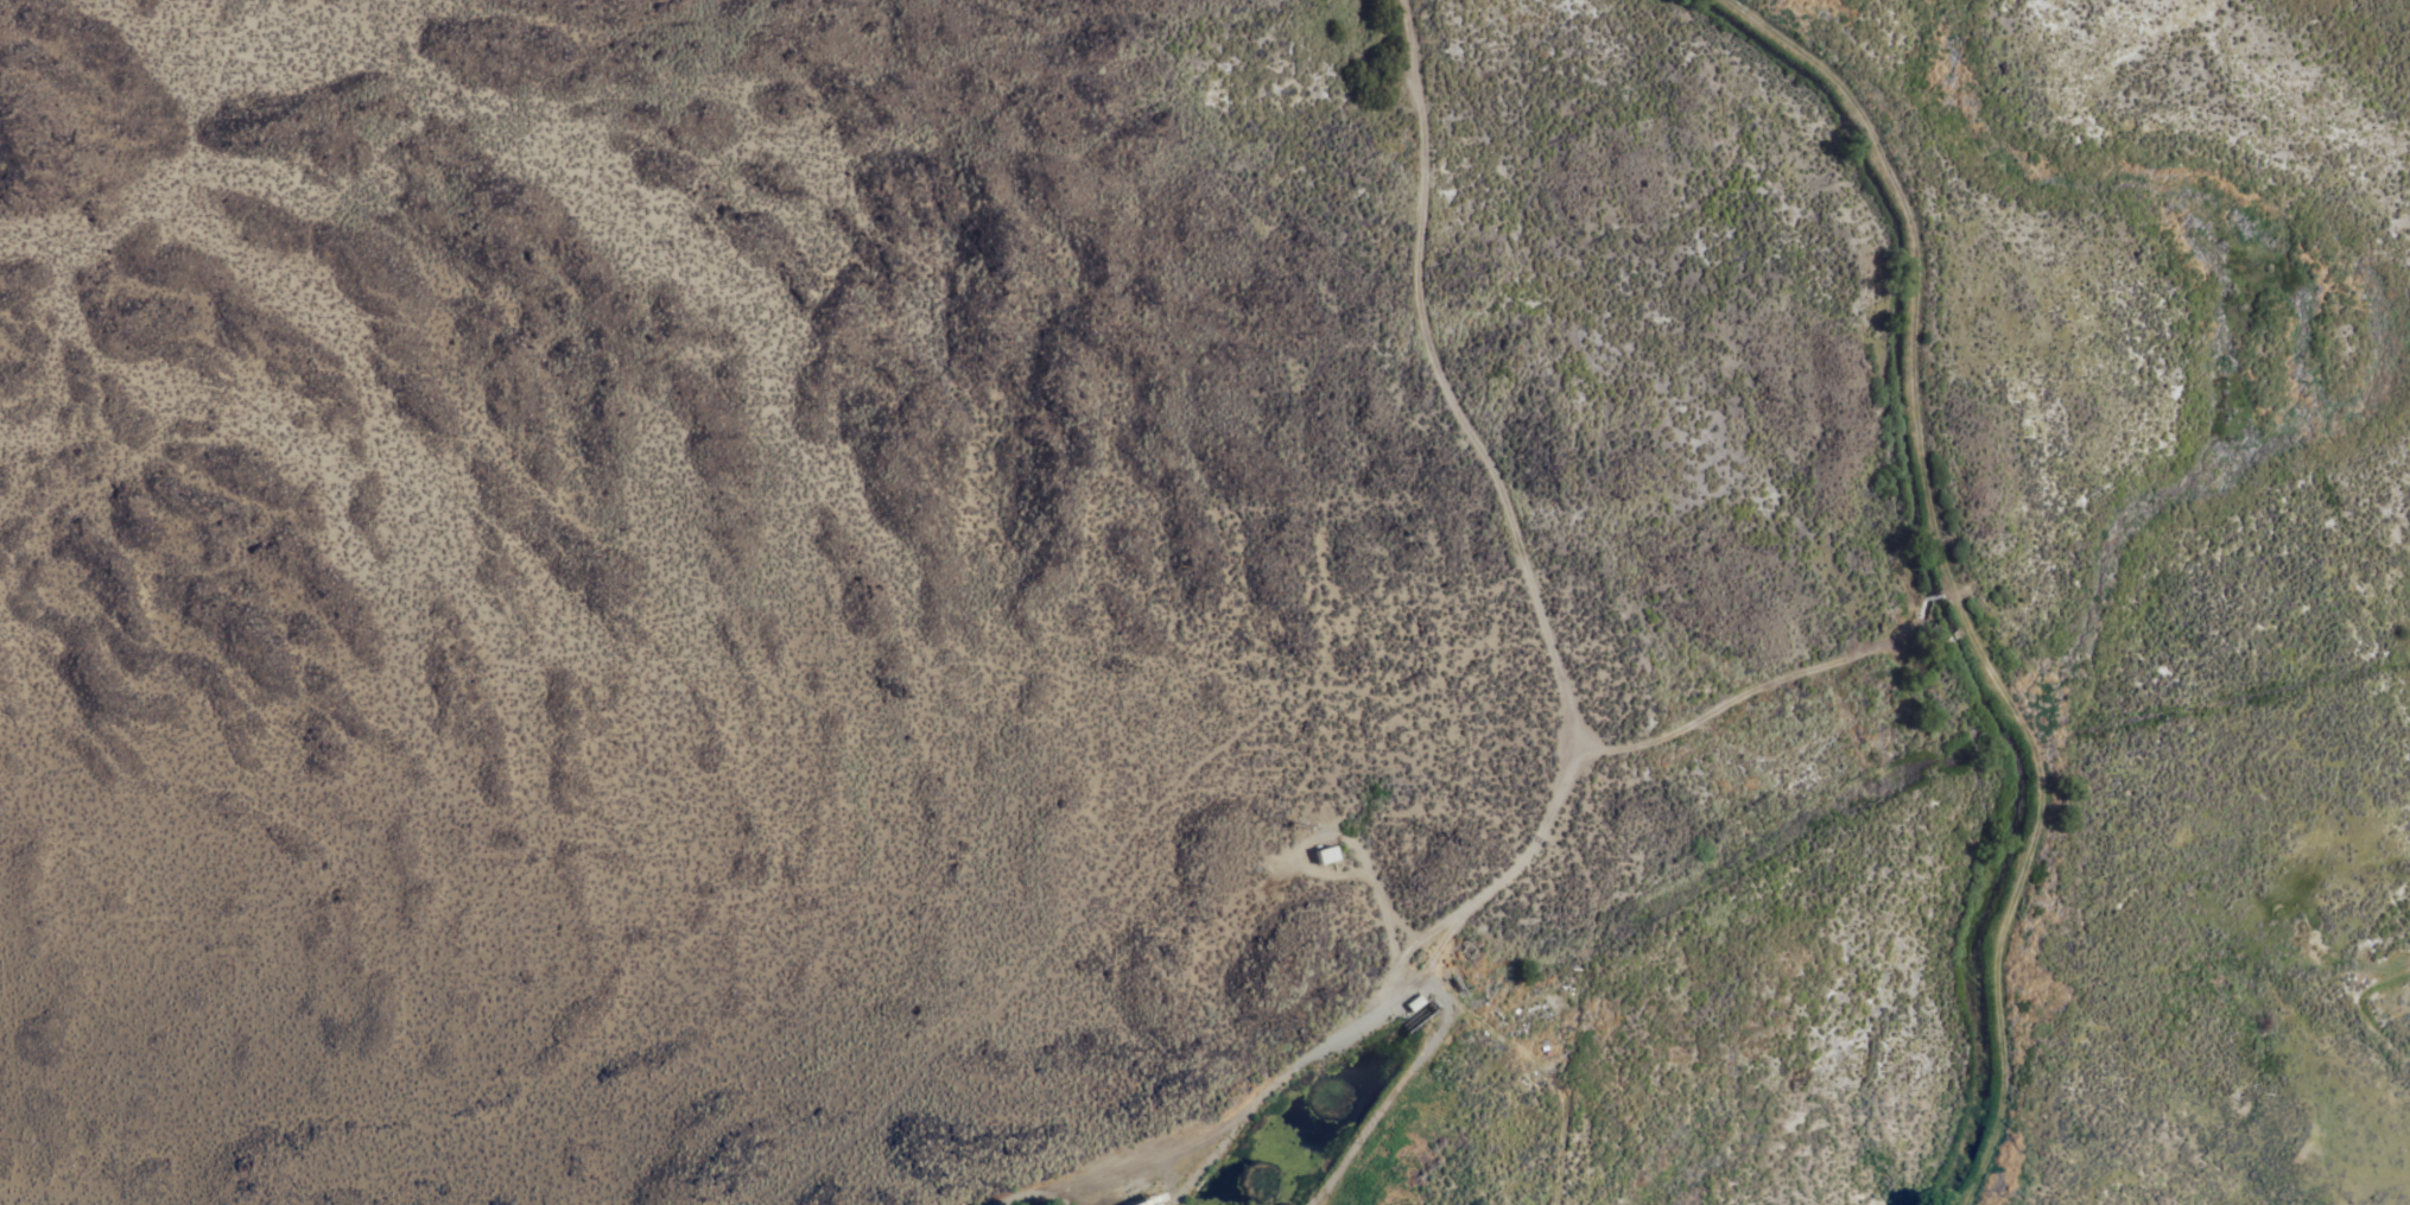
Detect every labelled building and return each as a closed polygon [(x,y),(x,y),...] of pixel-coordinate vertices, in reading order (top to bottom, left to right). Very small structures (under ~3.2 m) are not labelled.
[(1313,850),(1315,864),(1338,861),(1334,845),(1313,850)] [(1404,1004),(1409,1013),(1422,1003),(1416,996),(1404,1004)]
